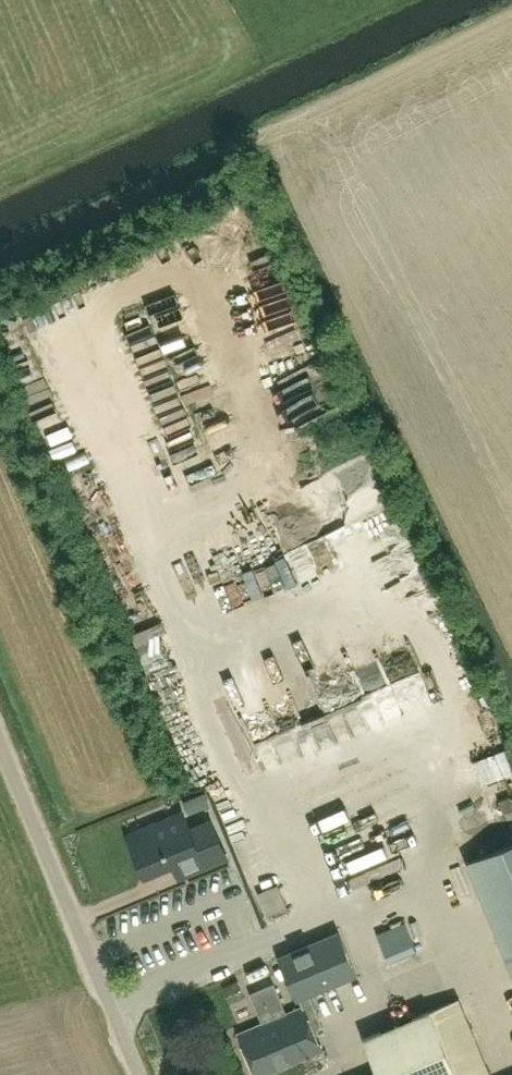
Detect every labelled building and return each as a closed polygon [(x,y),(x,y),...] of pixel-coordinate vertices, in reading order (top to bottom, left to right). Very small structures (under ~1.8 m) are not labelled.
[(267,333),(292,317),(285,307),(260,323),(267,333)] [(210,357),(185,365),(197,400),(221,392),(210,357)] [(21,380),(43,375),(41,365),(19,370),(21,380)] [(31,408),(53,400),(49,386),(26,395),(31,408)] [(66,466),(88,456),(83,445),(61,456),(66,466)] [(240,469),(257,462),(253,452),(236,460),(240,469)] [(279,550),(300,541),(296,532),(275,542),(279,550)] [(349,737),(371,723),(357,702),(336,717),(349,737)] [(260,768),(341,733),(330,708),(249,743),(260,768)] [(187,791),(188,796),(182,797),(185,811),(202,807),(198,789),(187,791)] [(499,801),(504,812),(511,809),(511,799),(511,796),(499,801)] [(181,816),(136,834),(151,869),(179,857),(186,873),(223,858),(210,824),(188,833),(181,816)] [(374,829),(343,836),(350,866),(371,861),(366,842),(376,839),(374,829)] [(469,861),(511,966),(511,844),(469,861)] [(283,909),(269,869),(246,876),(260,917),(283,909)] [(406,923),(378,934),(389,963),(417,952),(406,923)] [(318,1012),(310,994),(357,974),(338,932),(279,957),(297,1000),(299,999),(303,1007),(239,1033),(256,1074),(264,1074),(323,1051),(316,1035),(323,1024),(318,1012)] [(461,998),(364,1036),(380,1074),(378,1074),(491,1074),(461,998)]
